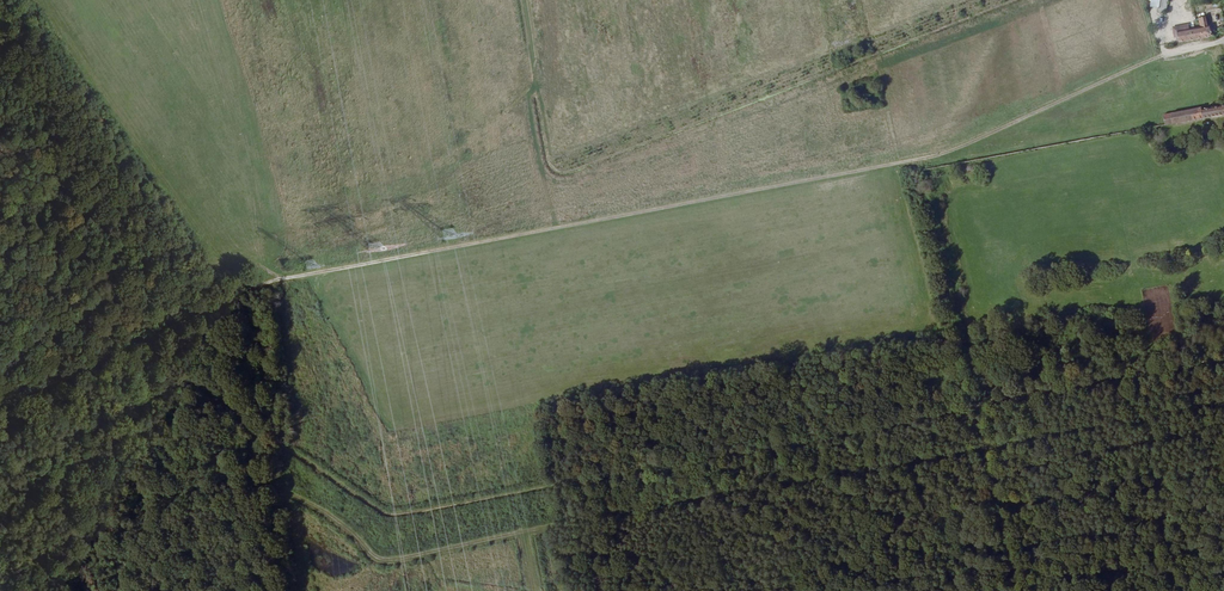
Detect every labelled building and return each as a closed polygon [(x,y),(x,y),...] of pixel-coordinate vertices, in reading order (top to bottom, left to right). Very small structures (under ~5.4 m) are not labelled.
[(1167,0),(1156,0),(1153,12),(1165,14),(1167,0)] [(1213,38),(1213,37),(1211,28),(1208,28),(1206,17),(1198,19),(1201,30),(1190,32),(1176,35),(1178,45),(1213,38)] [(1175,27),(1176,35),(1190,32),(1189,25),(1175,27)] [(1223,115),(1223,107),(1218,108),(1199,112),(1199,110),(1162,117),(1164,126),(1223,115)]
